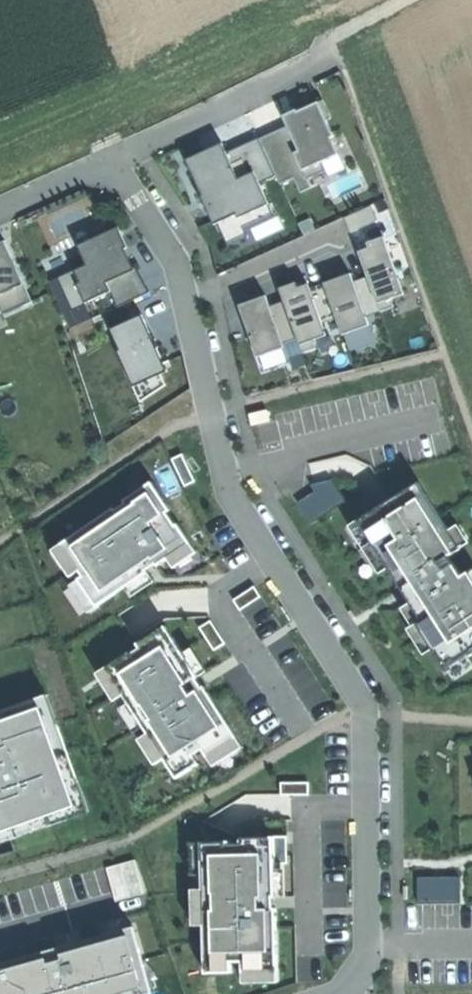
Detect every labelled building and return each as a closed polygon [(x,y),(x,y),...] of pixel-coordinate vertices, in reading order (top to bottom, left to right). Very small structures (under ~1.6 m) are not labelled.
[(294,178),(300,192),(312,187),(308,179),(326,171),(322,162),(339,154),(331,137),(334,136),(327,120),(332,118),(323,100),(298,112),(298,113),(285,119),(288,126),(259,139),(276,176),(280,184),(294,178)] [(283,116),(285,119),(298,113),(298,112),(297,110),(290,113),(283,116)] [(218,223),(223,235),(244,226),(273,213),(260,183),(276,176),(259,139),(227,152),(222,143),(186,160),(198,186),(200,185),(205,194),(205,196),(209,194),(213,202),(209,204),(218,223)] [(204,202),(215,225),(218,223),(209,204),(213,202),(209,194),(205,196),(205,194),(201,196),(204,202)] [(371,205),(344,218),(351,233),(378,220),(371,205)] [(89,302),(110,292),(117,307),(144,295),(132,268),(127,257),(123,258),(122,255),(120,251),(127,248),(117,227),(115,223),(96,231),(98,236),(80,244),(78,245),(86,265),(74,271),(75,271),(89,302)] [(228,246),(249,237),(244,226),(223,235),(228,246)] [(119,227),(117,227),(127,248),(128,247),(119,227)] [(78,240),(80,244),(98,236),(96,231),(78,240)] [(368,276),(378,304),(391,299),(404,294),(384,237),(368,243),(369,248),(364,250),(359,252),(368,276)] [(24,285),(6,241),(0,244),(0,295),(24,285)] [(149,293),(137,266),(132,268),(144,295),(149,293)] [(58,279),(72,309),(89,302),(75,271),(58,279)] [(369,325),(366,316),(354,281),(351,273),(336,279),(324,283),(336,318),(342,335),(369,325)] [(354,281),(366,316),(380,311),(378,304),(368,276),(354,281)] [(297,339),(300,345),(313,340),(327,335),(322,323),(310,288),(308,284),(300,287),(298,288),(296,282),(279,288),(284,301),(297,339)] [(310,288),(322,323),(336,318),(324,283),(310,288)] [(0,295),(0,307),(3,314),(32,303),(24,285),(0,295)] [(284,347),(283,344),(270,306),(266,295),(253,300),(239,305),(257,357),(259,356),(282,348),(284,347)] [(391,299),(378,304),(380,311),(394,307),(391,299)] [(270,306),(283,344),(297,339),(284,301),(270,306)] [(132,384),(161,371),(150,347),(148,343),(154,340),(142,314),(110,329),(119,350),(117,351),(132,384)] [(289,358),(302,353),(300,345),(297,339),(283,344),(284,347),(282,348),(286,359),(289,358)] [(313,340),(300,345),(302,353),(316,348),(313,340)] [(264,370),(287,362),(286,359),(282,348),(259,356),(264,370)] [(306,364),(302,353),(289,358),(293,369),(306,364)] [(140,402),(169,389),(161,371),(132,384),(140,402)] [(172,459),(185,486),(196,481),(182,454),(172,459)] [(315,491),(297,502),(311,524),(346,501),(332,479),(311,485),(315,491)] [(79,579),(98,606),(149,572),(148,570),(152,567),(157,564),(158,566),(168,559),(191,543),(178,524),(176,525),(167,512),(171,510),(152,482),(124,501),(126,503),(116,510),(115,508),(62,544),(80,571),(83,576),(79,579)] [(445,668),(471,651),(471,569),(461,576),(449,556),(461,549),(418,482),(358,520),(404,592),(413,606),(407,610),(445,668)] [(174,568),(198,552),(191,543),(168,559),(174,568)] [(52,550),(71,577),(80,571),(62,544),(52,550)] [(233,600),(240,610),(261,596),(254,586),(233,600)] [(211,620),(200,627),(214,650),(225,643),(211,620)] [(199,677),(166,626),(138,643),(140,648),(131,654),(130,652),(106,667),(124,695),(148,733),(164,758),(177,778),(199,764),(194,755),(203,749),(208,757),(238,738),(205,686),(202,687),(200,683),(197,678),(199,677)] [(97,673),(115,701),(124,695),(106,667),(97,673)] [(71,748),(56,706),(48,709),(63,751),(71,748)] [(77,806),(41,707),(0,722),(0,833),(77,806)] [(148,733),(139,739),(155,764),(164,758),(148,733)] [(214,766),(244,747),(238,738),(208,757),(214,766)] [(309,782),(281,782),(281,795),(309,795),(309,782)] [(229,841),(201,842),(202,889),(203,925),(204,973),(231,972),(231,962),(241,962),(242,972),(277,971),(276,908),(273,908),(273,902),(273,897),(275,897),(274,863),(273,836),(240,837),(240,843),(229,843),(229,841)] [(287,863),(287,836),(273,836),(274,863),(287,863)] [(144,893),(135,860),(106,868),(115,901),(144,893)] [(460,876),(418,877),(418,903),(460,903),(460,876)] [(191,889),(192,925),(203,925),(202,889),(191,889)] [(104,935),(128,928),(125,917),(101,924),(104,935)] [(151,993),(133,927),(128,928),(104,935),(85,940),(60,947),(49,950),(0,964),(0,993),(146,993),(151,993)] [(85,940),(82,930),(57,937),(60,947),(85,940)] [(242,983),(278,982),(277,971),(242,972),(242,983)]
